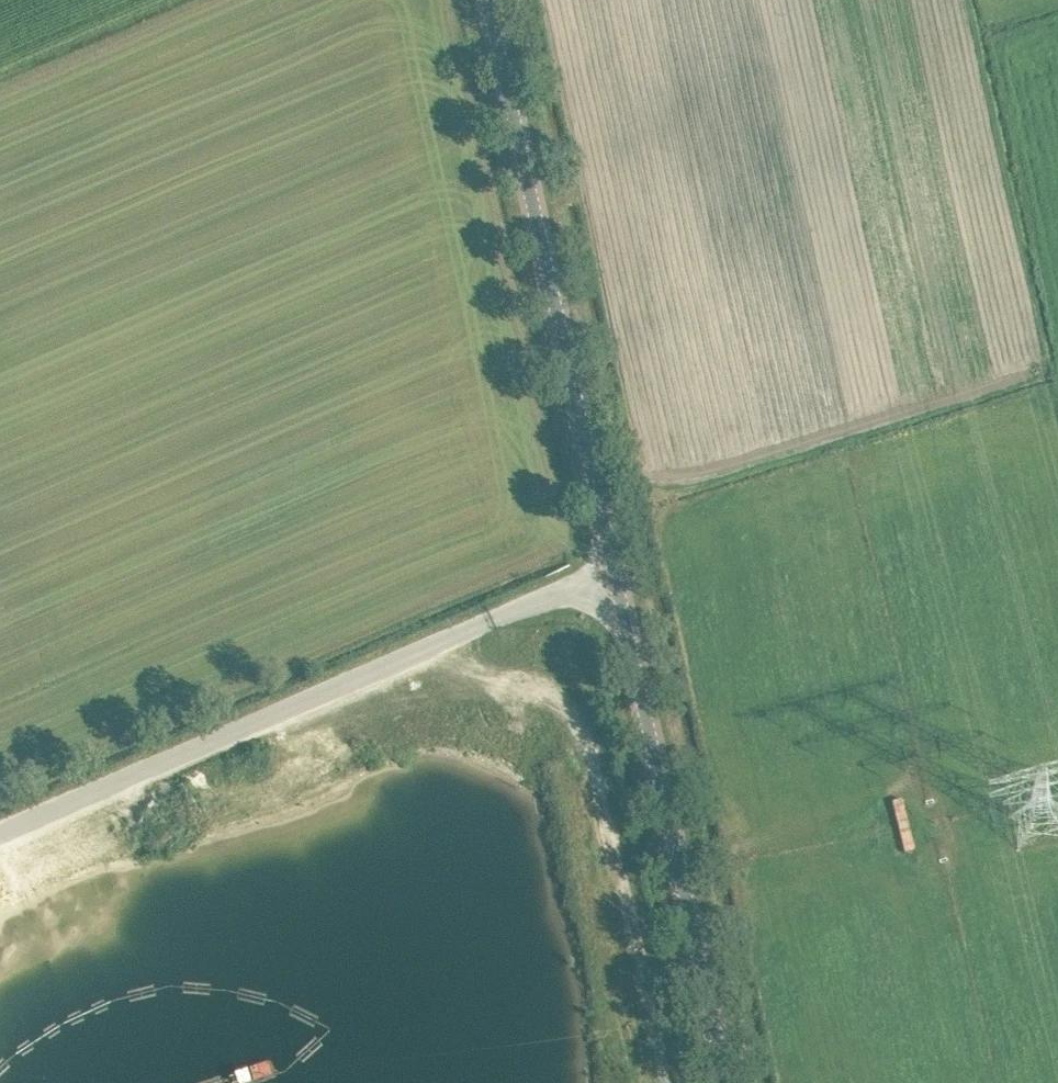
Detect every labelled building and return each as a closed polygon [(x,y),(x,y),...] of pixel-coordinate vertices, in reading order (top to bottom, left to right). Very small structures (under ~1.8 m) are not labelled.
[(894,801),(907,852),(919,849),(906,798),(894,801)]
